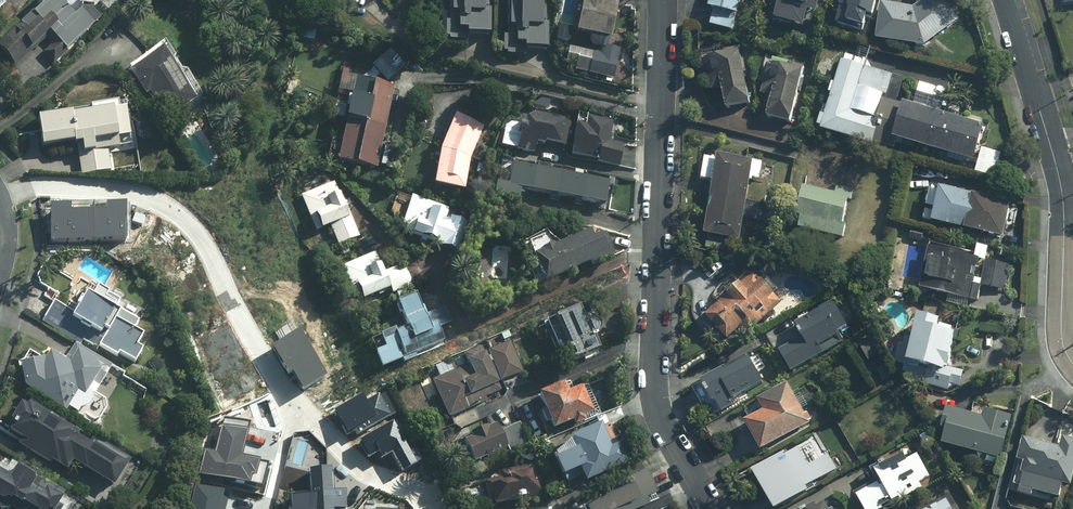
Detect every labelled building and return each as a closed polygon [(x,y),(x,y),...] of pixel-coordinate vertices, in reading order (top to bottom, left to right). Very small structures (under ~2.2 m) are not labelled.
[(85,8),(78,0),(45,0),(40,5),(43,8),(0,50),(0,51),(8,60),(28,41),(30,43),(46,28),(47,30),(57,21),(65,28),(51,42),(53,45),(23,74),(34,86),(103,18),(89,4),(85,8)] [(17,1),(15,0),(0,0),(0,17),(17,1)] [(443,9),(454,9),(453,40),(470,41),(470,35),(493,36),(494,14),(487,14),(488,0),(444,0),(443,9)] [(544,25),(545,0),(508,0),(505,51),(508,51),(508,54),(527,55),(528,47),(549,48),(550,26),(544,25)] [(605,44),(606,37),(613,39),(621,4),(610,1),(610,0),(584,0),(577,31),(593,34),(591,45),(604,48),(603,52),(571,45),(566,69),(613,80),(620,48),(605,44)] [(713,7),(740,12),(743,0),(715,0),(713,7)] [(815,0),(777,0),(773,18),(809,26),(815,0)] [(836,11),(841,12),(840,22),(869,26),(870,20),(875,21),(879,0),(838,0),(836,11)] [(917,8),(884,3),(878,38),(928,46),(963,19),(947,0),(917,0),(921,5),(917,8)] [(573,27),(559,26),(557,40),(571,42),(573,27)] [(318,31),(304,29),(302,40),(316,42),(318,31)] [(131,67),(134,72),(129,76),(139,92),(145,89),(150,97),(153,95),(170,121),(199,102),(205,98),(188,72),(182,76),(174,64),(178,61),(167,44),(131,67)] [(714,90),(724,88),(728,107),(753,101),(741,46),(715,52),(716,56),(706,58),(714,90)] [(374,64),(385,78),(389,75),(392,78),(406,66),(391,49),(374,64)] [(907,78),(873,68),(870,61),(847,54),(838,85),(835,84),(832,93),(835,94),(829,115),(826,114),(822,127),(893,148),(897,137),(968,158),(965,168),(995,177),(1002,152),(982,146),(988,126),(983,124),(984,120),(949,110),(948,114),(941,112),(947,91),(922,84),(916,105),(907,102),(906,104),(900,103),(907,78)] [(764,95),(774,97),(770,116),(794,121),(805,66),(782,61),(781,64),(771,62),(764,95)] [(400,98),(393,97),(395,87),(378,84),(378,81),(342,75),(335,115),(350,118),(342,162),(399,172),(403,149),(384,146),(391,108),(398,109),(400,98)] [(129,108),(122,109),(121,104),(95,107),(96,112),(40,119),(44,149),(79,145),(83,175),(113,171),(110,150),(134,147),(129,108)] [(570,111),(536,109),(515,125),(513,125),(507,146),(518,149),(536,152),(538,141),(569,142),(570,111)] [(485,126),(454,115),(442,147),(436,184),(466,189),(472,159),(485,126)] [(625,143),(612,142),(615,121),(578,116),(573,155),(601,158),(600,164),(622,166),(625,143)] [(703,176),(717,178),(711,236),(743,239),(745,217),(762,219),(764,206),(756,205),(756,202),(749,201),(752,177),(762,178),(763,161),(754,160),(754,159),(719,155),(719,159),(705,157),(703,176)] [(610,181),(583,176),(584,173),(576,172),(576,175),(502,162),(500,174),(512,176),(511,183),(498,181),(496,195),(521,199),(522,188),(528,189),(527,194),(532,195),(533,190),(552,194),(551,198),(557,199),(558,195),(578,198),(577,203),(581,203),(582,199),(601,202),(600,207),(605,208),(610,181)] [(335,182),(302,195),(316,231),(332,225),(340,246),(362,237),(343,191),(339,193),(335,182)] [(851,199),(853,199),(855,190),(838,187),(837,193),(807,187),(799,229),(846,237),(848,223),(846,222),(851,199)] [(943,187),(942,189),(935,187),(931,206),(938,208),(935,222),(1006,237),(1014,202),(943,187)] [(447,219),(451,206),(399,191),(393,214),(407,218),(404,229),(439,239),(438,244),(459,250),(468,222),(452,218),(451,220),(447,219)] [(53,202),(54,236),(127,233),(126,199),(108,200),(108,207),(73,208),(73,201),(53,202)] [(550,285),(618,253),(607,231),(595,237),(591,228),(535,254),(550,285)] [(982,255),(934,248),(927,293),(980,301),(982,286),(1006,289),(1010,265),(981,260),(982,255)] [(360,308),(414,285),(406,265),(386,273),(376,251),(342,265),(360,308)] [(784,301),(758,273),(711,316),(733,340),(746,327),(752,334),(765,322),(758,314),(767,306),(772,312),(784,301)] [(57,301),(44,320),(82,344),(84,340),(96,348),(100,342),(118,354),(119,351),(136,362),(145,349),(139,346),(146,336),(138,331),(142,324),(117,308),(121,301),(99,287),(94,296),(89,292),(76,313),(57,301)] [(386,368),(446,341),(440,330),(454,323),(447,308),(430,316),(419,293),(397,303),(407,324),(382,336),(386,345),(377,349),(386,368)] [(852,327),(837,302),(800,325),(807,336),(782,351),(795,373),(827,354),(822,345),(852,327)] [(588,321),(584,308),(557,318),(560,327),(553,330),(559,347),(567,344),(572,359),(600,348),(595,335),(602,333),(597,318),(588,321)] [(948,322),(927,317),(912,381),(952,390),(953,387),(963,389),(966,376),(955,374),(964,338),(946,333),(948,322)] [(292,367),(303,385),(326,372),(300,327),(272,344),(287,370),(292,367)] [(101,418),(108,408),(106,398),(97,393),(113,367),(75,343),(65,359),(54,352),(48,360),(23,361),(22,383),(79,416),(81,412),(93,419),(101,418)] [(439,377),(423,384),(430,398),(439,394),(450,418),(488,400),(485,392),(524,374),(510,343),(486,354),(482,346),(464,354),(469,364),(453,372),(448,362),(435,368),(439,377)] [(770,387),(754,357),(707,383),(723,412),(770,387)] [(567,381),(539,394),(556,428),(573,420),(577,427),(588,422),(585,416),(595,411),(582,386),(572,391),(567,381)] [(814,422),(791,382),(760,400),(767,412),(750,422),(766,450),(814,422)] [(335,407),(347,429),(354,425),(358,431),(392,413),(381,392),(367,400),(363,393),(335,407)] [(80,431),(31,403),(30,406),(21,401),(11,418),(17,422),(12,431),(27,440),(22,448),(52,464),(53,461),(70,471),(75,463),(116,487),(132,459),(97,439),(93,445),(77,436),(80,431)] [(995,476),(1003,478),(1009,456),(1004,455),(1012,427),(1009,426),(1013,415),(988,408),(986,417),(950,407),(944,429),(950,431),(946,442),(1000,457),(995,476)] [(207,446),(201,471),(264,487),(271,461),(244,455),(252,424),(224,417),(216,448),(207,446)] [(358,438),(369,457),(381,450),(384,455),(394,449),(405,467),(418,459),(394,417),(358,438)] [(528,441),(521,423),(503,431),(500,424),(489,429),(487,424),(473,429),(476,436),(465,440),(474,462),(528,441)] [(589,482),(630,461),(620,442),(614,445),(603,424),(575,438),(580,448),(556,459),(565,476),(582,467),(589,482)] [(1025,438),(1020,460),(1027,462),(1021,490),(1062,500),(1065,487),(1072,489),(1072,439),(1066,438),(1064,447),(1025,438)] [(924,489),(921,484),(935,476),(923,456),(920,458),(912,442),(900,448),(904,456),(876,471),(883,484),(861,496),(868,508),(886,508),(924,489)] [(801,447),(755,472),(776,508),(779,508),(813,490),(811,486),(840,470),(832,456),(812,466),(801,447)] [(543,463),(532,465),(484,476),(491,508),(550,495),(543,463)] [(5,472),(0,481),(0,506),(6,508),(70,508),(73,503),(69,501),(73,495),(25,468),(18,480),(5,472)] [(287,508),(344,508),(343,492),(333,492),(332,469),(308,470),(309,494),(289,495),(289,506),(287,506),(287,508)] [(633,484),(584,508),(637,508),(652,502),(650,497),(658,493),(648,471),(631,479),(633,484)] [(189,508),(227,508),(232,490),(196,481),(189,508)] [(950,496),(929,508),(958,508),(950,496)] [(828,503),(822,506),(819,500),(803,508),(831,508),(828,503)]
